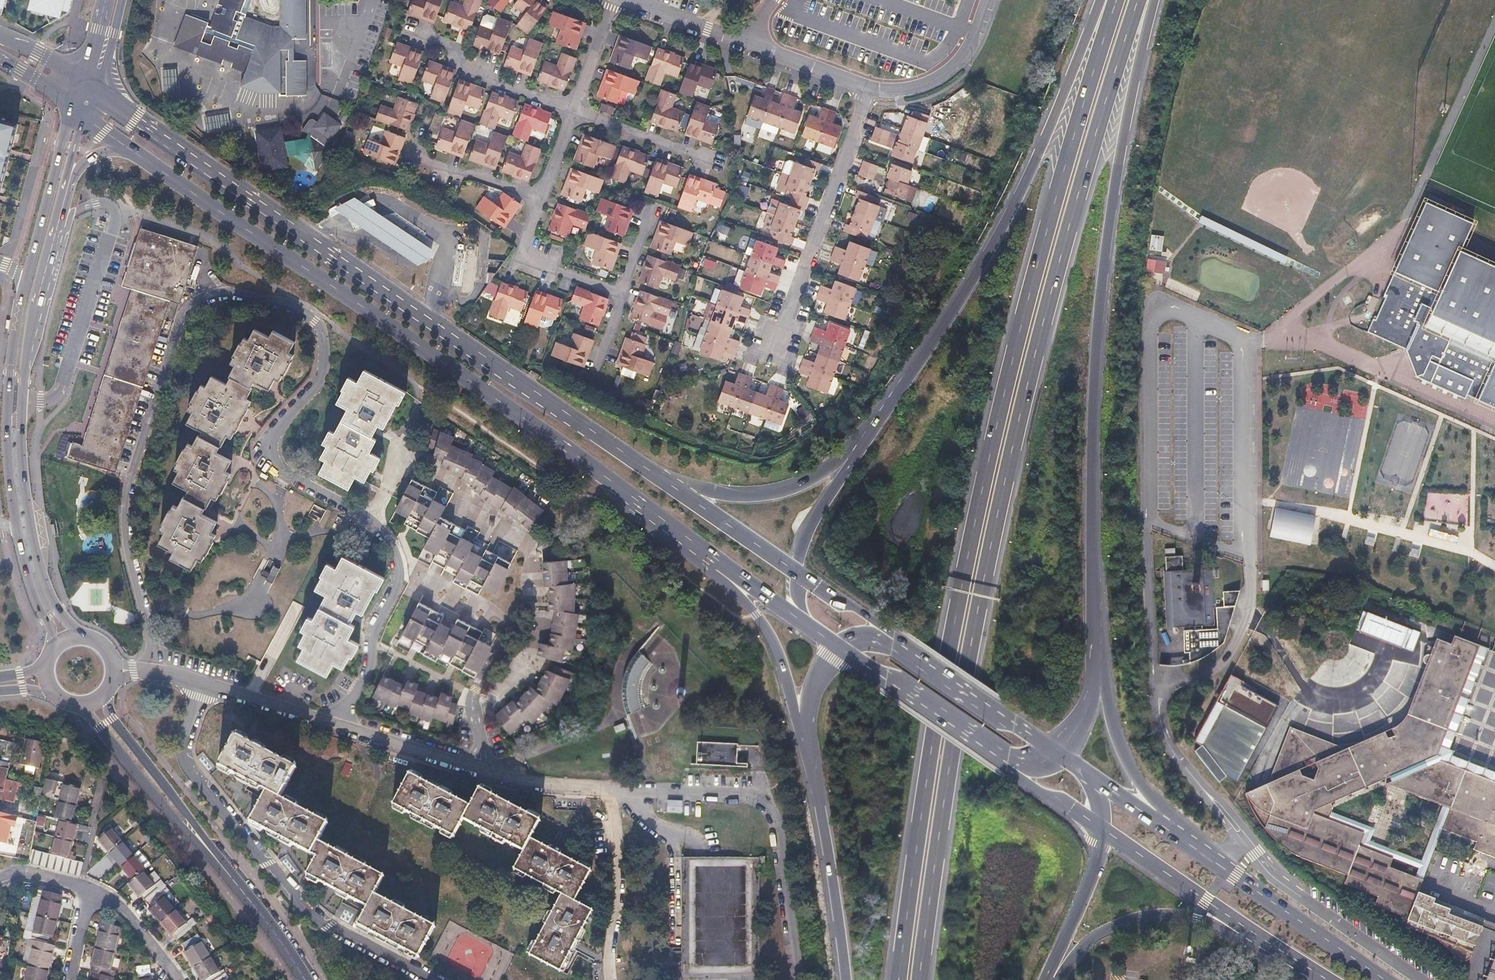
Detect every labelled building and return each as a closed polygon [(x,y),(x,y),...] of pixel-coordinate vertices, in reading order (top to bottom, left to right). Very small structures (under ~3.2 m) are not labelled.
[(49,21),(69,10),(71,0),(30,0),(28,9),(46,14),(49,21)] [(227,7),(223,17),(218,16),(213,30),(209,28),(210,25),(190,17),(178,47),(225,64),(226,60),(236,64),(234,67),(249,73),(245,83),(267,92),(287,90),(287,100),(313,99),(311,65),(296,65),(295,44),(310,44),(307,0),(224,0),(222,5),(227,7)] [(409,9),(408,12),(435,22),(438,14),(443,0),(412,0),(409,9)] [(450,3),(445,17),(444,20),(472,29),(473,27),(482,0),(467,0),(464,7),(450,3)] [(489,3),(500,11),(510,0),(491,0),(489,3)] [(514,5),(526,14),(518,24),(529,34),(547,9),(549,7),(540,0),(518,0),(514,5)] [(554,13),(550,25),(563,29),(558,42),(574,49),(576,49),(585,22),(555,11),(554,13)] [(481,26),(480,30),(475,44),(501,53),(502,50),(513,22),(499,17),(495,30),(481,26)] [(653,46),(622,35),(612,62),(615,63),(630,69),(635,55),(648,60),(652,48),(653,46)] [(512,47),(510,53),(506,64),(532,75),(534,70),(544,43),(530,37),(526,51),(512,47)] [(397,43),(396,45),(390,61),(404,66),(399,80),(405,82),(413,85),(421,61),(425,52),(397,43)] [(659,48),(658,50),(647,80),(661,85),(665,72),(679,77),(684,61),(685,58),(659,48)] [(545,62),(541,73),(539,80),(565,89),(577,57),(571,55),(564,53),(559,67),(545,62)] [(692,60),(691,64),(680,92),(694,97),(699,84),(712,88),(718,72),(718,70),(692,60)] [(430,61),(429,64),(423,79),(437,84),(432,97),(445,102),(453,81),(456,72),(457,71),(430,61)] [(612,70),(609,69),(599,96),(605,98),(618,103),(622,89),(636,94),(641,80),(612,70)] [(460,80),(459,83),(448,112),(462,117),(466,104),(481,108),(486,92),(487,90),(460,80)] [(762,99),(754,96),(746,116),(762,122),(769,102),(774,91),(766,88),(762,99)] [(664,89),(654,116),(652,121),(679,131),(681,127),(686,112),(673,107),(677,93),(664,89)] [(493,92),(492,95),(481,124),(495,129),(500,115),(513,120),(519,105),(520,102),(493,92)] [(778,105),(769,102),(762,122),(778,127),(789,97),(782,94),(778,105)] [(394,110),(381,105),(376,119),(406,130),(408,131),(418,104),(415,103),(399,97),(394,110)] [(796,99),(789,97),(778,127),(794,133),(801,113),(792,110),(796,99)] [(711,106),(698,101),(687,129),(686,133),(713,143),(715,139),(720,125),(706,120),(711,106)] [(616,107),(603,103),(601,110),(613,115),(616,107)] [(526,104),(525,107),(514,136),(528,141),(533,127),(547,132),(552,117),(552,115),(526,104)] [(817,119),(808,116),(801,136),(817,141),(829,111),(821,108),(817,119)] [(836,113),(829,111),(817,141),(834,147),(841,128),(832,125),(836,113)] [(913,118),(907,116),(902,129),(921,136),(929,115),(916,111),(913,118)] [(277,125),(252,126),(253,164),(278,163),(278,154),(288,154),(306,171),(323,153),(321,152),(324,149),(321,147),(337,129),(323,116),(315,124),(311,120),(310,120),(308,120),(307,120),(306,121),(298,129),(305,135),(299,142),(278,143),(277,125)] [(762,122),(746,116),(744,124),(760,130),(762,122)] [(457,133),(443,128),(439,143),(437,146),(464,156),(465,152),(475,125),(462,119),(457,133)] [(0,120),(0,204),(1,200),(11,163),(21,125),(0,120)] [(879,128),(876,127),(874,134),(887,139),(889,132),(889,131),(879,128)] [(921,136),(902,129),(897,143),(915,149),(916,150),(921,136)] [(382,144),(369,139),(364,153),(392,163),(395,164),(405,137),(403,136),(387,130),(382,144)] [(489,145),(476,140),(471,154),(471,155),(470,159),(497,168),(498,165),(508,137),(494,131),(489,145)] [(896,134),(889,132),(887,139),(894,142),(896,134)] [(618,145),(585,134),(576,161),(579,162),(594,168),(599,154),(612,159),(617,146),(618,145)] [(887,139),(874,134),(871,142),(884,146),(887,139)] [(921,136),(916,150),(925,153),(930,139),(921,136)] [(896,142),(891,156),(910,162),(915,149),(897,143),(896,142)] [(524,158),(509,153),(504,167),(503,171),(530,180),(542,149),(529,144),(524,158)] [(623,146),(623,148),(612,178),(627,183),(631,169),(644,174),(649,159),(651,156),(623,146)] [(804,166),(794,162),(790,175),(809,182),(814,169),(817,170),(820,163),(811,160),(806,158),(804,166)] [(658,159),(656,162),(646,190),(660,195),(666,182),(678,187),(682,176),(685,168),(658,159)] [(786,162),(782,173),(790,175),(794,162),(788,160),(786,162)] [(864,162),(861,168),(874,173),(883,176),(884,174),(885,171),(883,171),(883,169),(864,162)] [(911,172),(891,165),(887,178),(889,178),(906,185),(911,172)] [(576,169),(573,168),(563,195),(567,196),(582,202),(587,188),(600,193),(604,179),(576,169)] [(861,168),(858,176),(862,177),(870,180),(872,181),(874,173),(861,168)] [(809,182),(790,175),(782,173),(777,187),(777,189),(778,190),(785,193),(786,189),(794,192),(791,199),(805,204),(808,197),(804,196),(809,182)] [(883,176),(874,173),(872,181),(886,186),(889,178),(887,178),(883,176)] [(691,175),(690,178),(679,206),(693,211),(698,197),(711,202),(716,188),(717,184),(691,175)] [(889,178),(886,186),(884,192),(911,202),(916,188),(906,185),(889,178)] [(856,199),(859,200),(855,213),(875,220),(879,207),(870,204),(872,196),(859,191),(856,199)] [(484,197),(476,208),(502,226),(504,228),(521,204),(507,195),(505,192),(496,205),(484,197)] [(431,258),(432,254),(433,250),(369,206),(356,197),(335,208),(342,213),(347,216),(418,265),(431,258)] [(1369,327),(1407,344),(1413,359),(1418,373),(1466,395),(1468,390),(1494,403),(1494,261),(1463,246),(1466,239),(1475,219),(1427,197),(1401,254),(1384,292),(1387,293),(1377,315),(1375,314),(1369,327)] [(603,198),(598,211),(611,216),(606,229),(621,235),(624,236),(634,209),(631,207),(603,198)] [(789,207),(780,204),(775,216),(795,223),(799,211),(803,212),(805,204),(791,199),(789,207)] [(775,216),(780,204),(772,201),(768,213),(775,216)] [(564,204),(560,203),(550,231),(552,231),(569,237),(574,224),(587,228),(592,215),(564,204)] [(775,216),(768,213),(764,227),(779,232),(777,239),(791,244),(794,237),(790,236),(795,223),(775,216)] [(850,227),(846,226),(844,232),(858,237),(860,231),(870,234),(875,220),(855,213),(850,227)] [(666,222),(663,221),(653,248),(655,249),(671,254),(676,240),(690,245),(695,233),(666,222)] [(728,228),(721,225),(719,232),(726,235),(728,228)] [(130,257),(121,284),(131,288),(127,302),(122,316),(117,331),(113,345),(108,359),(104,373),(99,388),(94,402),(90,416),(85,431),(81,445),(71,442),(69,449),(66,456),(115,472),(170,301),(180,303),(199,247),(140,228),(130,257)] [(590,232),(585,245),(599,250),(593,264),(609,270),(611,270),(622,243),(618,242),(590,232)] [(751,256),(756,240),(749,238),(744,253),(751,256)] [(776,247),(756,240),(751,256),(770,263),(783,267),(785,260),(773,256),(776,247)] [(1151,240),(1150,254),(1161,255),(1162,241),(1151,240)] [(836,246),(833,253),(865,265),(871,249),(851,242),(847,250),(836,246)] [(830,261),(842,265),(838,278),(858,285),(865,265),(833,253),(830,261)] [(653,256),(651,255),(641,282),(648,285),(659,288),(663,275),(678,280),(683,267),(653,256)] [(770,263),(751,256),(745,272),(777,283),(780,276),(767,272),(770,263)] [(1166,261),(1147,259),(1146,271),(1164,273),(1166,261)] [(739,288),(745,272),(737,269),(731,285),(739,288)] [(777,283),(745,272),(739,288),(756,294),(759,295),(762,286),(775,290),(777,283)] [(821,286),(819,293),(851,304),(858,285),(838,278),(833,290),(821,286)] [(502,283),(502,285),(491,315),(505,320),(510,307),(523,311),(529,294),(529,293),(502,283)] [(609,299),(578,287),(572,301),(586,306),(581,320),(597,325),(599,326),(609,299)] [(536,291),(535,296),(525,324),(539,329),(544,314),(562,321),(569,303),(536,291)] [(645,292),(643,291),(633,317),(640,320),(651,324),(664,329),(669,316),(674,303),(645,292)] [(742,297),(728,292),(723,308),(748,317),(751,310),(739,305),(742,297)] [(816,300),(828,304),(825,312),(845,320),(851,304),(819,293),(816,300)] [(717,323),(723,308),(715,305),(709,321),(717,323)] [(748,317),(723,308),(717,323),(731,329),(734,319),(746,324),(748,317)] [(731,329),(717,323),(711,339),(737,348),(739,341),(728,337),(731,329)] [(827,331),(816,327),(813,335),(845,346),(851,330),(830,323),(827,331)] [(188,410),(193,412),(187,423),(202,431),(200,435),(199,435),(192,446),(188,444),(186,450),(184,449),(177,462),(178,463),(175,470),(180,473),(176,482),(190,490),(187,496),(185,495),(179,507),(175,504),(171,511),(170,510),(162,523),(164,524),(161,531),(165,533),(160,543),(174,550),(170,558),(192,569),(198,558),(202,560),(205,555),(206,556),(212,543),(211,542),(214,535),(211,533),(216,522),(206,517),(203,515),(207,507),(204,506),(209,496),(214,498),(217,499),(220,492),(222,493),(228,480),(227,480),(230,474),(227,472),(232,460),(223,455),(218,453),(221,447),(223,448),(228,437),(231,438),(235,431),(236,432),(249,408),(247,407),(250,401),(247,400),(252,388),(251,387),(255,380),(262,383),(271,387),(276,377),(280,380),(284,373),(285,373),(291,361),(290,360),(293,354),(290,352),(295,341),(272,330),(269,336),(255,329),(250,339),(245,337),(242,343),(240,342),(234,355),(235,356),(231,363),(235,366),(230,377),(231,377),(228,384),(212,376),(207,387),(202,385),(200,390),(197,390),(191,402),(192,403),(188,410)] [(571,347),(558,342),(553,355),(580,366),(584,367),(594,340),(592,340),(576,334),(571,347)] [(811,341),(822,345),(818,354),(840,362),(845,346),(813,335),(811,341)] [(633,339),(629,338),(619,365),(622,366),(650,377),(655,363),(642,358),(647,344),(633,339)] [(737,348),(711,339),(705,355),(719,360),(723,351),(734,355),(737,348)] [(804,359),(802,366),(834,378),(840,362),(818,354),(815,363),(804,359)] [(799,373),(810,377),(807,386),(828,393),(834,378),(802,366),(799,373)] [(382,457),(371,451),(377,438),(373,436),(380,424),(385,426),(398,402),(401,403),(407,392),(365,369),(359,380),(350,375),(342,388),(344,389),(338,401),(349,407),(335,432),(331,430),(324,443),(328,445),(322,457),(326,460),(319,473),(349,488),(356,477),(365,482),(373,468),(375,470),(382,457)] [(734,386),(725,383),(717,404),(733,409),(745,376),(738,373),(734,386)] [(752,379),(745,376),(733,409),(749,415),(756,394),(748,391),(752,379)] [(765,397),(756,394),(749,415),(764,421),(776,387),(769,385),(765,397)] [(784,390),(776,387),(764,421),(781,426),(788,406),(779,403),(784,390)] [(472,455),(450,445),(452,438),(434,429),(428,447),(435,450),(433,455),(444,459),(441,465),(464,475),(462,479),(473,484),(472,488),(481,493),(480,497),(511,515),(512,514),(531,528),(544,512),(534,504),(525,497),(514,489),(513,491),(502,484),(491,477),(494,473),(482,465),(482,464),(471,459),(472,455)] [(429,538),(424,549),(437,555),(443,558),(439,566),(458,576),(454,584),(467,590),(471,582),(476,585),(472,593),(479,597),(484,589),(496,595),(512,564),(495,555),(494,554),(488,565),(482,562),(484,559),(471,552),(474,546),(461,539),(466,531),(459,527),(453,538),(448,535),(453,524),(441,517),(446,506),(435,500),(439,493),(431,489),(425,500),(419,497),(425,486),(411,478),(395,510),(408,517),(414,520),(410,528),(429,538)] [(431,489),(425,486),(419,497),(425,500),(431,489)] [(214,498),(209,496),(204,506),(207,507),(208,508),(214,498)] [(1315,512),(1275,504),(1270,531),(1309,540),(1315,512)] [(414,520),(408,517),(405,526),(410,528),(414,520)] [(459,527),(453,524),(448,535),(453,538),(459,527)] [(494,554),(488,551),(484,559),(482,562),(488,565),(494,554)] [(443,558),(437,555),(433,563),(439,566),(443,558)] [(313,619),(308,617),(301,630),(305,633),(299,644),(304,647),(298,659),(327,676),(334,664),(343,669),(350,656),(352,657),(359,644),(348,638),(355,627),(350,625),(358,610),(362,613),(376,589),(377,590),(384,579),(343,556),(336,568),(327,563),(320,575),(323,577),(316,589),(327,595),(313,619)] [(1165,572),(1165,628),(1203,628),(1187,633),(1188,640),(1192,640),(1189,648),(1192,656),(1181,651),(1168,651),(1168,666),(1181,666),(1204,658),(1202,654),(1205,647),(1209,646),(1209,640),(1215,642),(1217,648),(1217,611),(1210,592),(1207,592),(1207,600),(1201,602),(1208,605),(1199,608),(1191,604),(1191,571),(1182,571),(1182,557),(1166,557),(1166,571),(1165,572)] [(550,607),(558,609),(551,645),(542,643),(539,656),(562,663),(565,648),(573,650),(575,638),(578,626),(580,614),(574,613),(574,599),(574,584),(568,585),(567,573),(566,560),(543,561),(546,586),(551,586),(550,607)] [(476,585),(471,582),(467,590),(472,593),(476,585)] [(401,634),(413,640),(419,643),(415,651),(435,661),(441,650),(454,657),(459,660),(455,668),(475,678),(492,647),(479,640),(483,633),(476,629),(470,640),(465,637),(470,626),(458,620),(457,619),(452,630),(440,624),(444,616),(439,614),(436,612),(430,624),(425,621),(430,609),(418,603),(401,634)] [(436,612),(430,609),(425,621),(430,624),(436,612)] [(1256,812),(1269,832),(1271,836),(1275,840),(1284,848),(1291,853),(1297,856),(1348,876),(1345,885),(1379,898),(1375,906),(1411,919),(1407,928),(1442,941),(1448,946),(1457,955),(1462,962),(1463,963),(1465,963),(1468,962),(1469,961),(1472,958),(1475,951),(1488,919),(1421,892),(1425,881),(1445,829),(1479,841),(1476,850),(1494,857),(1494,772),(1450,754),(1490,650),(1494,652),(1494,635),(1467,624),(1461,639),(1457,637),(1453,646),(1433,638),(1424,661),(1424,663),(1424,665),(1426,666),(1406,721),(1345,749),(1291,729),(1271,784),(1248,795),(1251,802),(1256,812)] [(476,629),(470,626),(465,637),(470,640),(476,629)] [(632,697),(633,701),(634,704),(636,711),(633,712),(646,747),(656,776),(675,770),(661,729),(687,697),(689,686),(675,646),(660,634),(636,663),(638,665),(634,675),(632,683),(631,690),(632,697)] [(419,643),(413,640),(409,648),(415,651),(419,643)] [(459,660),(454,657),(449,665),(455,668),(459,660)] [(538,692),(533,689),(516,704),(514,701),(496,716),(510,733),(519,726),(528,718),(532,723),(542,713),(554,703),(559,705),(565,693),(574,675),(556,669),(553,674),(547,672),(538,692)] [(1255,695),(1258,689),(1229,675),(1196,744),(1199,746),(1192,762),(1224,777),(1225,776),(1239,783),(1276,705),(1255,695)] [(383,676),(373,696),(383,701),(394,707),(395,704),(408,709),(407,713),(419,716),(431,720),(433,717),(453,724),(457,706),(450,704),(451,697),(440,693),(438,699),(416,691),(418,686),(407,682),(404,686),(383,676)] [(297,769),(234,736),(218,766),(266,791),(250,822),(316,857),(307,875),(365,906),(357,924),(388,940),(422,960),(437,929),(373,893),(382,876),(321,844),(331,825),(283,798),(297,769)] [(45,743),(27,739),(21,764),(40,768),(45,743)] [(741,742),(699,740),(699,762),(750,765),(750,762),(739,762),(741,742)] [(4,765),(10,766),(14,747),(9,746),(6,759),(4,765)] [(10,766),(4,765),(1,764),(0,764),(0,774),(8,775),(10,766)] [(0,774),(0,799),(13,802),(17,786),(24,788),(25,785),(7,780),(8,775),(0,774)] [(408,775),(392,805),(451,837),(461,820),(521,852),(511,870),(557,896),(526,955),(565,973),(593,911),(577,901),(592,872),(558,857),(532,840),(543,822),(509,807),(477,790),(467,807),(439,792),(408,775)] [(44,800),(60,804),(77,808),(81,790),(48,782),(44,800)] [(77,808),(60,804),(56,820),(62,821),(73,824),(77,808)] [(57,820),(52,819),(51,820),(39,816),(36,825),(54,830),(57,820)] [(62,821),(57,839),(74,843),(78,825),(73,824),(62,821)] [(99,839),(111,853),(124,843),(112,829),(99,839)] [(74,843),(57,839),(53,857),(60,859),(67,860),(74,862),(75,857),(70,856),(74,843)] [(111,853),(121,866),(134,856),(124,843),(111,853)] [(36,866),(39,854),(32,852),(29,865),(36,866)] [(39,854),(36,866),(43,868),(46,855),(39,854)] [(46,855),(43,868),(49,870),(53,857),(46,855)] [(134,856),(121,866),(133,881),(144,871),(146,870),(134,856)] [(60,859),(53,857),(49,870),(56,871),(60,859)] [(681,857),(683,979),(759,979),(759,858),(697,857),(681,857)] [(60,859),(56,871),(64,873),(67,860),(60,859)] [(74,862),(67,860),(64,873),(71,875),(74,862)] [(82,864),(74,862),(71,875),(78,877),(82,864)] [(147,901),(164,887),(160,882),(156,885),(144,871),(133,881),(129,884),(141,898),(143,897),(147,901)] [(185,881),(180,874),(171,881),(176,888),(185,881)] [(164,887),(147,901),(151,907),(150,908),(162,922),(176,910),(177,909),(172,904),(165,896),(170,891),(166,885),(164,887)] [(39,900),(34,918),(54,923),(58,905),(56,904),(58,897),(35,891),(33,898),(39,900)] [(165,896),(172,904),(177,900),(170,891),(165,896)] [(176,910),(162,922),(161,923),(173,936),(175,935),(179,940),(196,926),(191,920),(188,923),(176,910)] [(29,941),(47,946),(48,940),(50,940),(54,923),(34,918),(29,941)] [(98,933),(93,950),(114,956),(117,941),(122,942),(124,936),(122,935),(122,933),(119,932),(119,931),(102,927),(101,934),(98,933)] [(195,968),(213,957),(200,936),(185,945),(188,951),(186,953),(195,968)] [(50,947),(47,946),(29,941),(28,941),(26,948),(32,949),(27,967),(47,972),(51,954),(48,953),(50,947)] [(93,950),(89,969),(92,969),(90,975),(92,975),(110,979),(113,979),(114,974),(109,973),(114,956),(93,950)] [(195,968),(203,979),(224,979),(230,977),(226,969),(222,971),(213,957),(195,968)] [(47,972),(27,967),(24,979),(45,979),(47,972)] [(133,970),(134,978),(149,977),(148,968),(133,970)]
